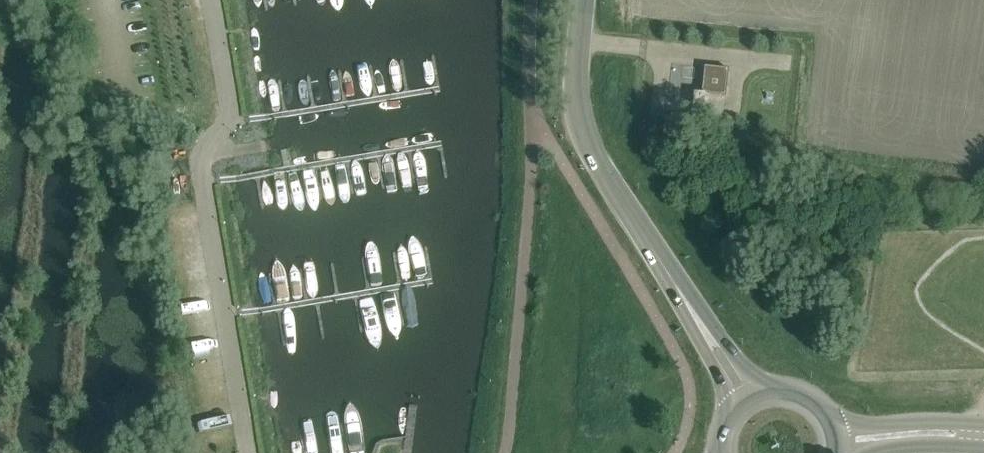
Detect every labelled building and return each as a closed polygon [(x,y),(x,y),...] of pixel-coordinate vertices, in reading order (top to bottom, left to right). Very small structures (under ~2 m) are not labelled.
[(693,93),(691,113),(703,114),(723,116),(724,97),(725,97),(728,69),(703,67),(671,64),(668,91),(693,93)]
